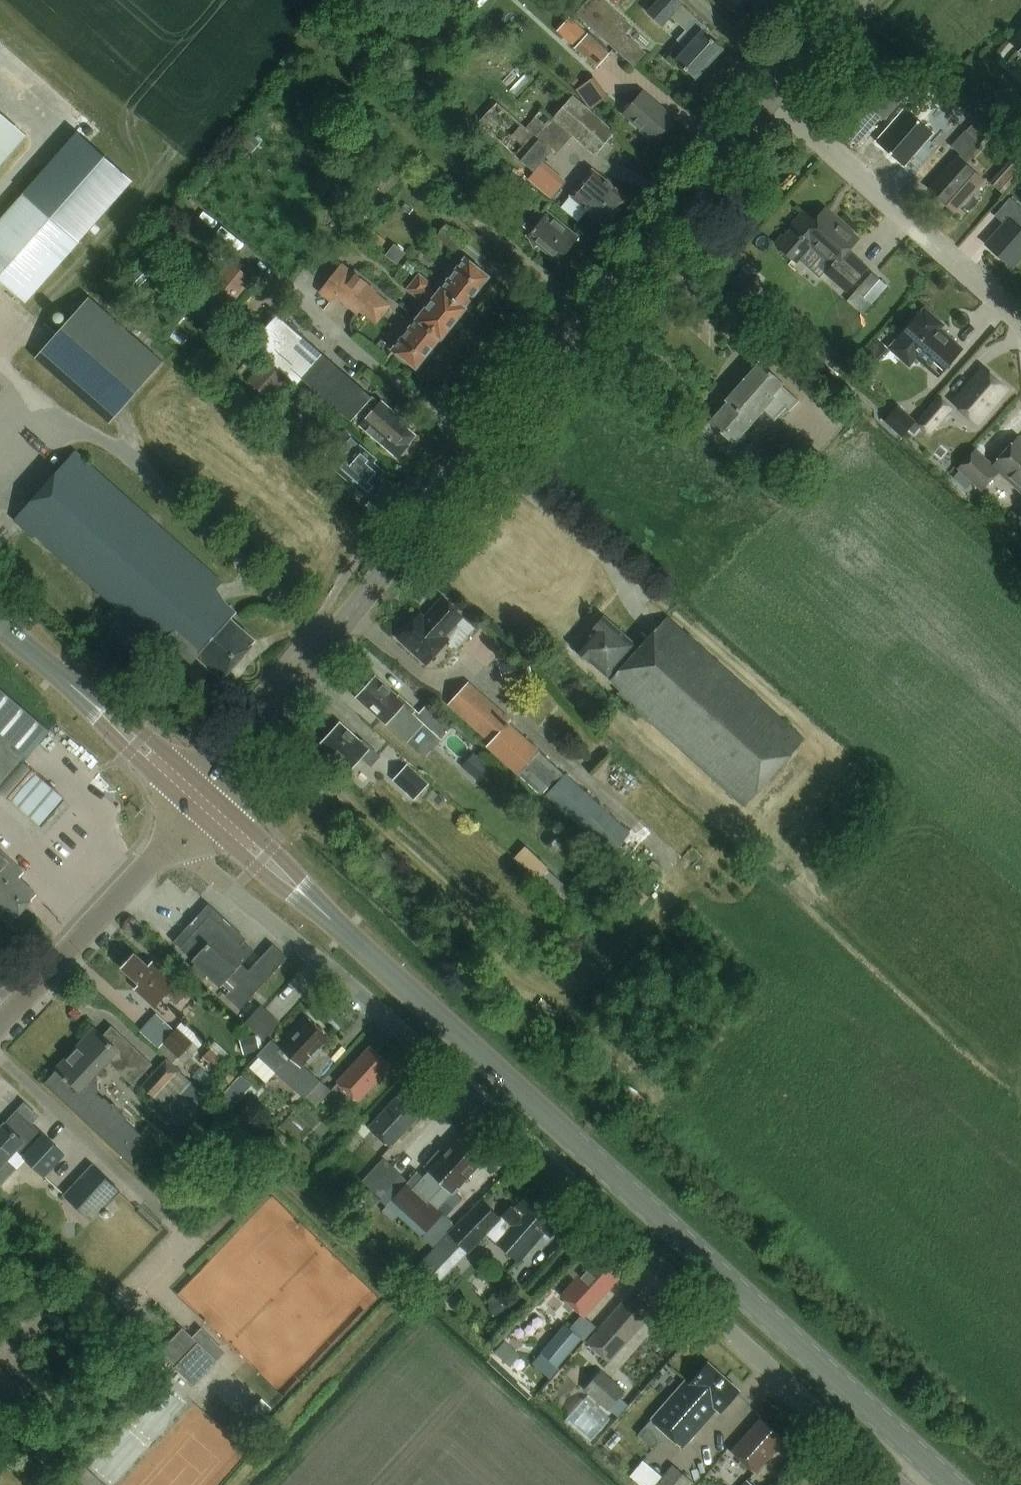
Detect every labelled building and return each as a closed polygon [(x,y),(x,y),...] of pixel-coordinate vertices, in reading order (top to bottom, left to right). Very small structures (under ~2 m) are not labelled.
[(574,13),(633,66),(644,53),(623,34),(631,25),(603,0),(585,0),(574,13)] [(647,12),(662,26),(670,17),(687,32),(678,43),(687,51),(677,63),(697,81),(724,52),(707,37),(710,34),(679,7),(683,3),(679,0),(659,0),(647,12)] [(565,40),(596,67),(607,54),(584,34),(589,29),(580,22),(565,40)] [(43,127),(0,91),(0,177),(43,127)] [(622,114),(654,142),(673,120),(642,92),(622,114)] [(496,102),(478,122),(534,172),(552,152),(555,154),(572,135),(595,155),(615,133),(573,97),(554,119),(543,109),(526,129),(496,102)] [(881,146),(904,166),(930,137),(907,117),(881,146)] [(965,164),(982,145),(965,130),(951,146),(960,154),(929,188),(955,211),(983,180),(965,164)] [(76,132),(0,219),(0,280),(26,303),(130,180),(76,132)] [(991,181),(1002,191),(1020,169),(1020,166),(1012,158),(991,181)] [(607,226),(629,199),(592,169),(570,196),(607,226)] [(538,216),(549,201),(506,171),(495,186),(536,214),(538,216)] [(1014,221),(1020,213),(1020,204),(1012,196),(995,216),(1004,223),(986,244),(1011,266),(1020,255),(1020,228),(1014,221)] [(847,290),(867,268),(847,250),(858,238),(825,209),(815,221),(804,212),(776,243),(796,261),(811,245),(833,264),(827,272),(847,290)] [(580,240),(548,213),(542,220),(536,214),(528,224),(534,230),(530,235),(561,262),(580,240)] [(386,240),(373,231),(368,237),(381,247),(386,240)] [(388,254),(395,259),(398,261),(404,253),(394,245),(388,254)] [(467,308),(492,276),(468,257),(443,289),(467,308)] [(229,312),(255,278),(233,261),(205,294),(229,312)] [(395,305),(377,291),(344,264),(320,294),(332,303),(337,297),(366,320),(363,323),(368,327),(375,319),(380,323),(395,305)] [(431,284),(418,274),(406,290),(429,308),(420,321),(442,339),(444,341),(468,310),(467,308),(443,289),(439,294),(429,286),(431,284)] [(113,425),(167,364),(90,297),(37,358),(113,425)] [(270,353),(292,373),(302,381),(304,379),(353,423),(358,417),(363,421),(361,423),(400,457),(420,434),(405,422),(408,418),(386,399),(379,407),(372,401),(374,398),(325,355),(328,352),(283,312),(269,327),(246,307),(233,322),(257,342),(270,353)] [(924,307),(889,348),(909,366),(916,358),(937,377),(963,348),(941,328),(944,324),(924,307)] [(418,370),(442,339),(420,321),(395,352),(418,370)] [(248,378),(271,398),(292,373),(270,353),(248,378)] [(743,409),(754,418),(763,407),(773,417),(784,404),(788,408),(797,398),(778,382),(781,378),(761,360),(726,398),(730,401),(741,411),(743,409)] [(976,429),(1010,391),(983,368),(949,406),(953,408),(963,418),(959,422),(970,432),(973,427),(976,429)] [(929,435),(953,408),(949,406),(938,396),(914,422),(929,435)] [(331,418),(310,400),(302,410),(323,428),(331,418)] [(733,441),(754,418),(743,409),(741,411),(730,401),(711,422),(733,441)] [(882,423),(900,438),(914,423),(896,407),(882,423)] [(375,485),(385,474),(368,459),(371,455),(346,433),(336,446),(350,458),(339,471),(368,497),(377,487),(375,485)] [(956,470),(981,492),(998,472),(1020,492),(1020,439),(1019,437),(992,467),(973,451),(956,470)] [(223,677),(256,640),(232,619),(238,613),(229,604),(216,589),(222,583),(76,452),(16,519),(35,536),(37,533),(156,639),(161,634),(193,663),(200,656),(223,677)] [(421,612),(400,635),(428,660),(449,638),(445,634),(463,614),(444,597),(426,616),(421,612)] [(592,630),(576,648),(579,650),(580,655),(583,658),(588,658),(590,660),(607,675),(617,664),(621,668),(612,679),(624,690),(621,693),(745,804),(804,738),(667,616),(629,659),(624,655),(635,643),(604,616),(602,618),(597,619),(594,622),(594,627),(591,629),(592,630)] [(503,679),(532,672),(528,658),(500,665),(503,679)] [(376,674),(357,694),(409,741),(425,723),(442,739),(453,726),(427,703),(419,712),(417,710),(419,709),(400,691),(398,693),(376,674)] [(554,783),(563,774),(506,722),(511,717),(471,681),(450,705),(490,741),(485,746),(539,795),(552,780),(554,783)] [(372,764),(382,753),(364,738),(363,739),(341,720),(322,742),(350,767),(361,754),(372,764)] [(30,754),(0,729),(0,789),(30,754)] [(488,766),(473,753),(462,766),(477,779),(488,766)] [(393,780),(414,799),(429,783),(408,764),(393,780)] [(64,801),(31,772),(6,802),(40,830),(64,801)] [(563,774),(554,783),(543,796),(608,855),(628,833),(563,774)] [(547,869),(548,867),(526,846),(516,857),(538,878),(547,869)] [(30,906),(41,895),(21,876),(25,872),(0,848),(0,878),(30,906)] [(30,906),(0,878),(0,905),(17,921),(30,906)] [(240,1005),(287,954),(272,941),(248,967),(240,960),(252,947),(209,907),(175,944),(218,984),(228,974),(235,980),(225,991),(240,1005)] [(166,993),(177,1003),(187,992),(177,982),(177,981),(153,959),(149,963),(136,952),(134,955),(131,953),(124,961),(126,963),(123,967),(139,982),(135,987),(155,1005),(166,993)] [(259,1005),(245,1021),(265,1039),(279,1023),(259,1005)] [(320,1081),(301,1063),(309,1055),(310,1057),(321,1045),(319,1044),(329,1033),(310,1016),(298,1030),(295,1028),(290,1034),(292,1036),(284,1045),(273,1036),(257,1054),(305,1098),(320,1081)] [(59,1065),(46,1080),(136,1165),(137,1164),(134,1161),(134,1155),(132,1148),(145,1134),(127,1117),(128,1116),(121,1109),(122,1108),(113,1099),(112,1101),(105,1094),(103,1096),(98,1091),(99,1090),(100,1078),(95,1073),(109,1059),(134,1083),(154,1061),(114,1023),(104,1033),(95,1025),(58,1064),(59,1065)] [(195,1039),(179,1025),(165,1040),(181,1055),(195,1039)] [(360,1099),(392,1064),(370,1043),(338,1078),(360,1099)] [(166,1059),(143,1085),(169,1108),(192,1082),(166,1059)] [(207,1095),(192,1082),(169,1108),(168,1109),(183,1122),(207,1095)] [(416,1111),(428,1098),(413,1084),(401,1097),(397,1094),(369,1124),(391,1145),(419,1114),(416,1111)] [(0,1127),(0,1181),(15,1166),(7,1158),(16,1149),(45,1176),(66,1153),(32,1121),(37,1116),(24,1105),(7,1123),(5,1121),(0,1127)] [(418,1170),(393,1198),(427,1229),(441,1214),(437,1210),(487,1154),(463,1132),(444,1152),(441,1149),(425,1166),(429,1170),(424,1176),(418,1170)] [(384,1157),(362,1180),(372,1189),(393,1166),(384,1157)] [(94,1164),(66,1195),(94,1220),(122,1190),(94,1164)] [(393,1166),(372,1189),(381,1198),(403,1175),(393,1166)] [(574,1209),(540,1179),(514,1208),(511,1205),(500,1217),(480,1200),(451,1233),(449,1231),(417,1267),(428,1276),(443,1259),(453,1268),(467,1252),(469,1254),(487,1234),(519,1262),(544,1233),(551,1239),(567,1221),(565,1219),(574,1209)] [(585,1316),(622,1276),(598,1254),(561,1295),(582,1313),(585,1316)] [(610,1361),(653,1314),(631,1294),(588,1342),(610,1361)] [(597,1326),(585,1316),(582,1313),(568,1328),(565,1325),(531,1365),(546,1377),(580,1338),(583,1341),(597,1326)] [(231,1348),(206,1324),(199,1333),(188,1324),(162,1352),(196,1384),(231,1348)] [(510,1365),(521,1354),(505,1339),(494,1350),(510,1365)] [(720,1410),(739,1389),(708,1362),(690,1383),(685,1379),(652,1418),(683,1445),(717,1407),(720,1410)] [(4,1418),(28,1392),(0,1367),(0,1415),(4,1418)] [(625,1389),(615,1379),(602,1368),(585,1388),(609,1409),(612,1406),(618,1412),(627,1402),(619,1396),(625,1389)] [(598,1440),(617,1417),(592,1395),(572,1418),(598,1440)] [(758,1471),(786,1439),(762,1418),(733,1450),(758,1471)] [(674,1462),(654,1484),(689,1484),(694,1479),(674,1462)]
